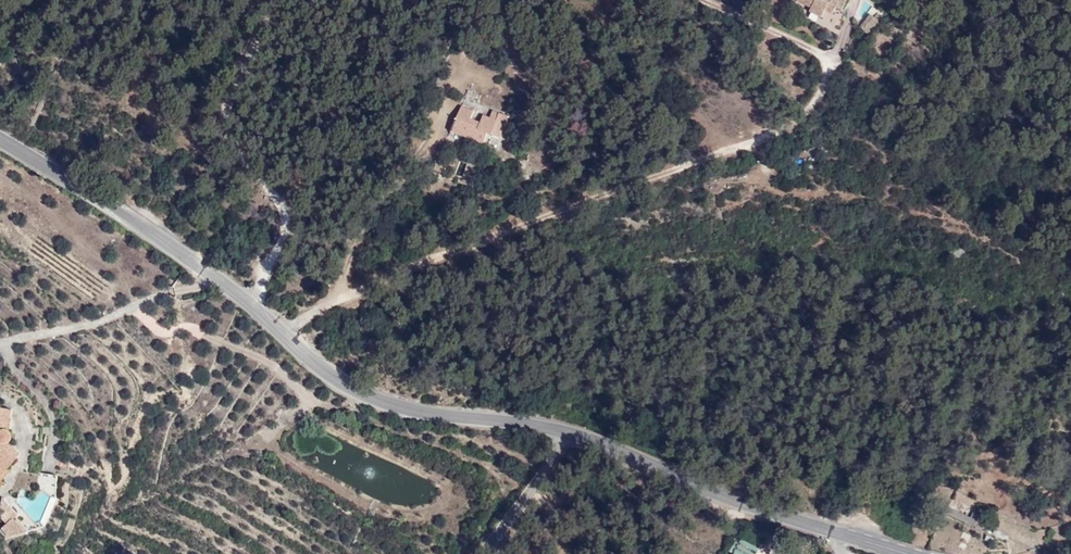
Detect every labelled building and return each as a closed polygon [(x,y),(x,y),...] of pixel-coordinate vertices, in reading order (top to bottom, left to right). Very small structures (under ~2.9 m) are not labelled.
[(847,0),(798,0),(797,1),(812,9),(810,12),(821,18),(825,10),(833,14),(836,8),(842,11),(848,1),(847,0)] [(884,14),(879,10),(878,12),(871,25),(868,30),(870,32),(884,14)] [(874,17),(870,14),(861,25),(868,30),(871,25),(878,12),(874,17)] [(490,96),(470,89),(454,130),(485,142),(489,130),(500,134),(508,114),(486,105),(490,96)] [(0,404),(0,487),(5,484),(1,480),(20,452),(10,441),(12,407),(0,404)] [(24,531),(17,517),(0,525),(0,530),(5,540),(24,531)] [(973,531),(966,527),(962,534),(969,538),(973,531)] [(764,549),(741,537),(732,553),(762,553),(764,549)]
